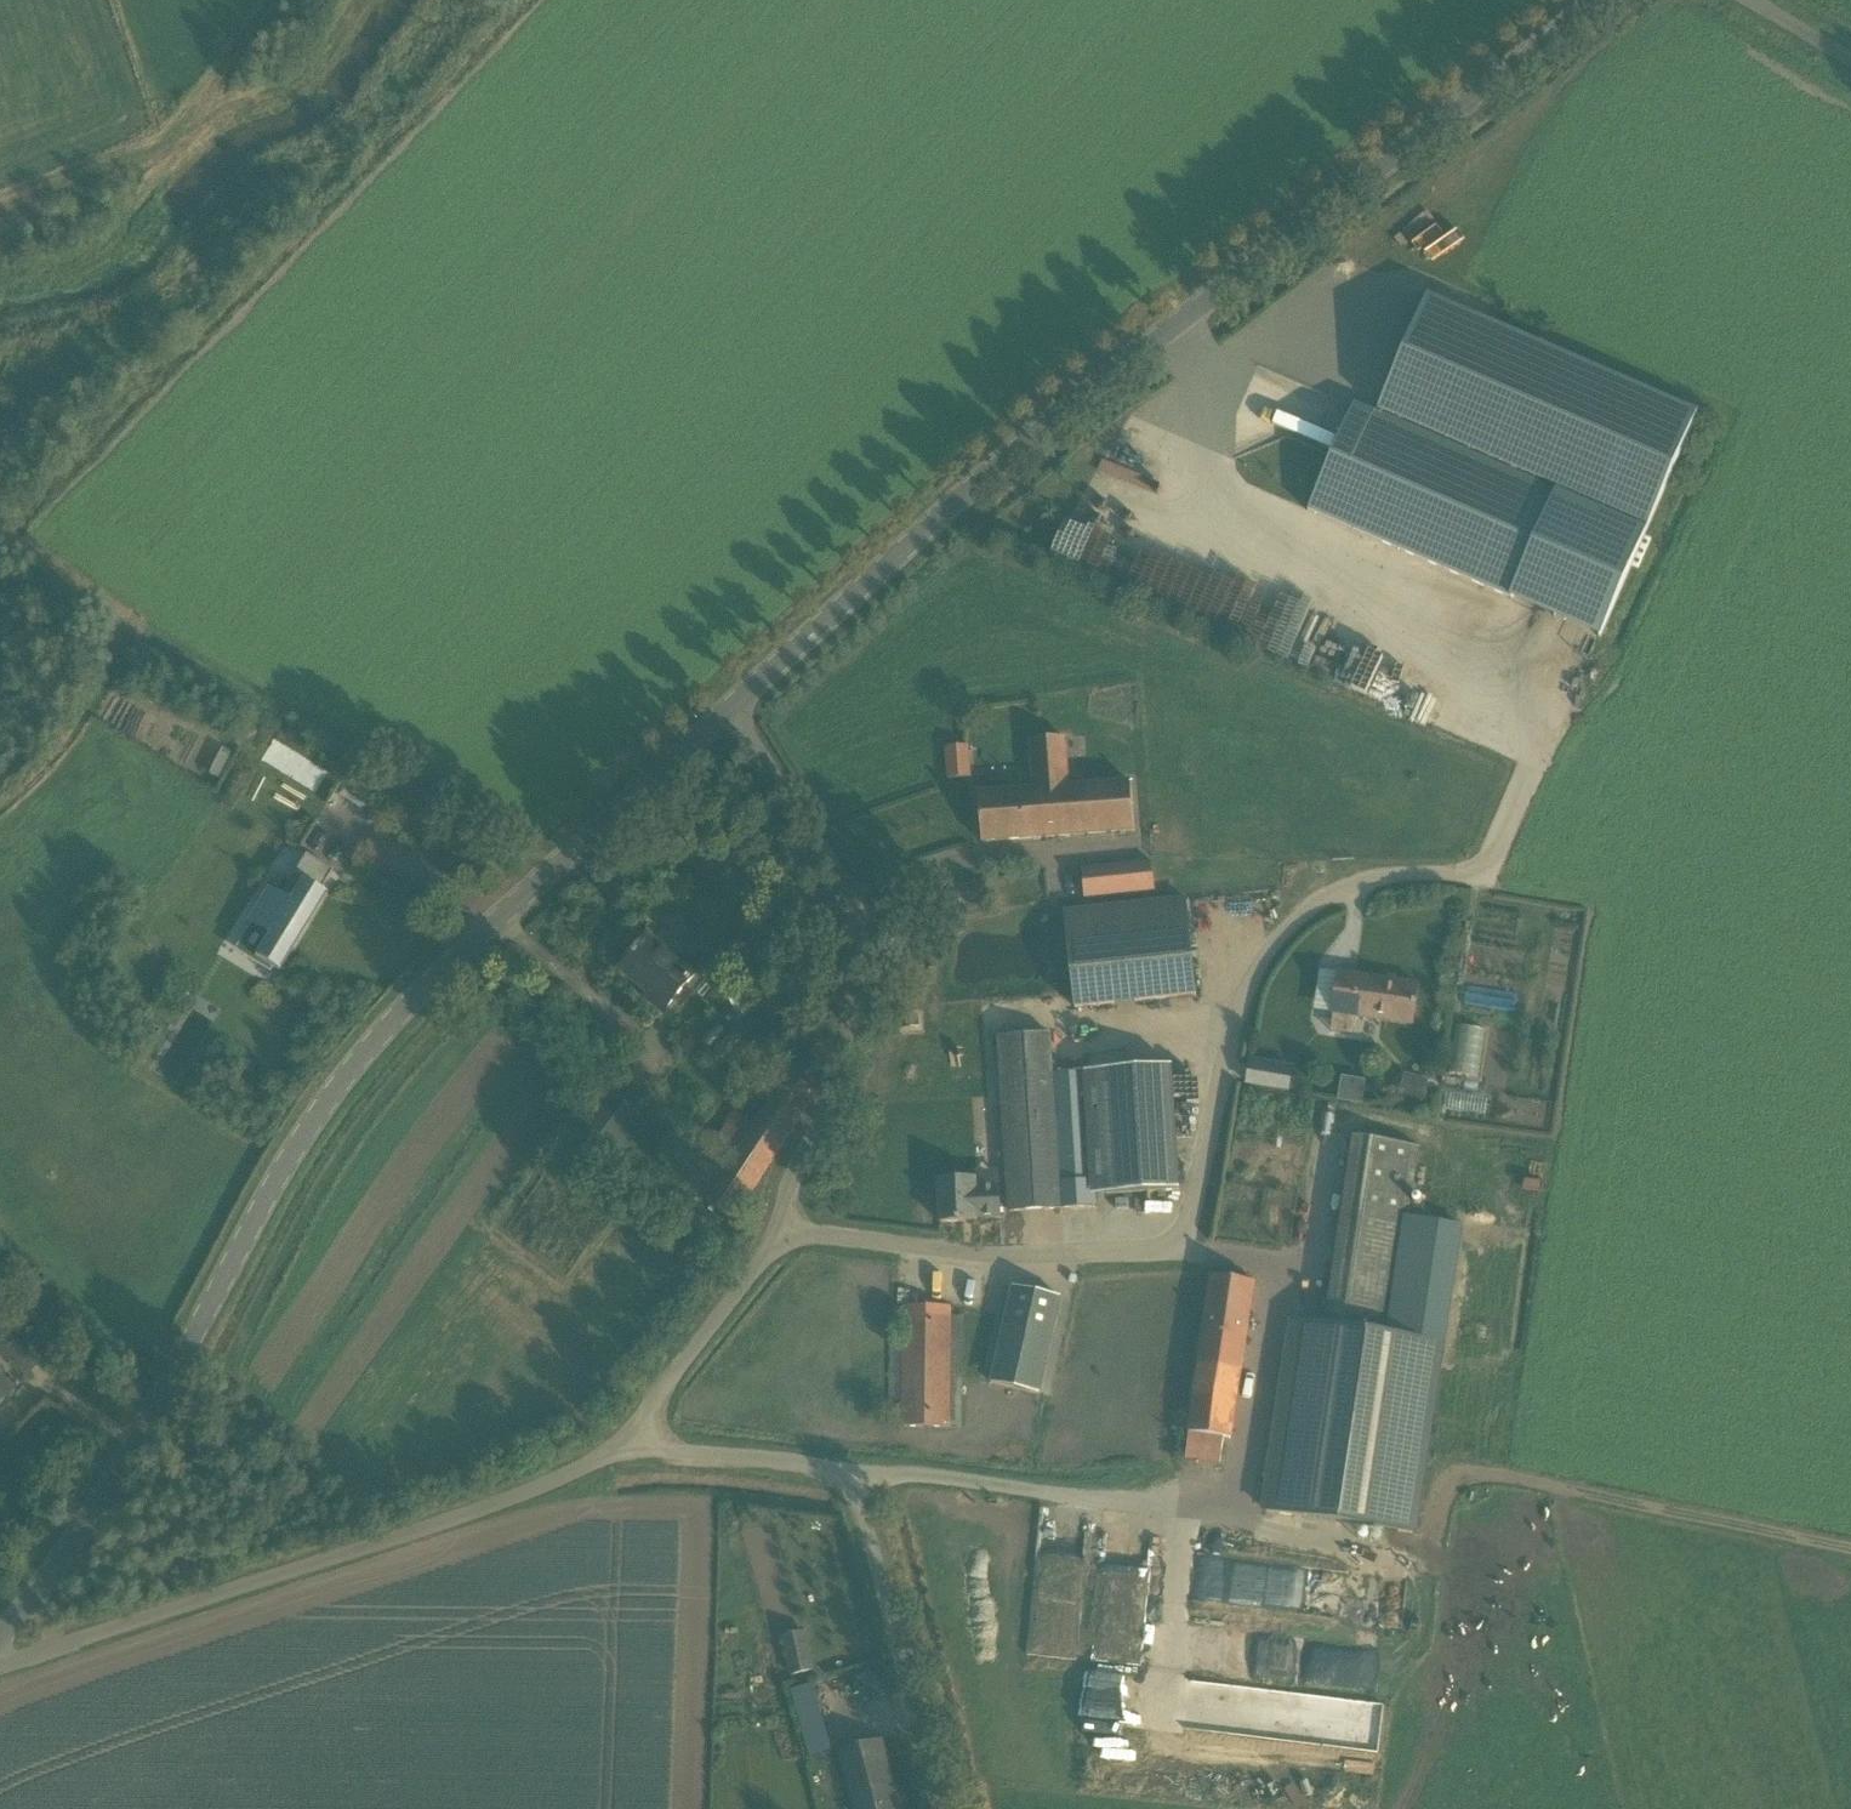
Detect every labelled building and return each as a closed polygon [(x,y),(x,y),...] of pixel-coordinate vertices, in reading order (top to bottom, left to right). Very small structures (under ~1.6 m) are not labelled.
[(1623,521),(1647,532),(1699,413),(1428,296),(1396,370),(1388,389),(1377,413),(1355,404),(1353,407),(1332,457),(1308,511),(1513,599),(1559,493),(1623,521)] [(1293,418),(1288,431),(1333,448),(1338,435),(1293,418)] [(274,740),(262,760),(316,792),(328,772),(274,740)] [(1031,745),(1035,789),(979,793),(982,842),(1135,830),(1131,782),(1069,787),(1065,742),(1031,745)] [(970,777),(967,743),(946,745),(949,779),(970,777)] [(278,973),(294,948),(326,896),(319,892),(332,871),(305,854),(280,895),(268,887),(247,922),(268,935),(254,958),(278,973)] [(1085,899),(1156,889),(1152,857),(1080,867),(1085,899)] [(1065,910),(1076,1007),(1197,994),(1186,897),(1065,910)] [(677,963),(648,938),(622,968),(652,993),(647,998),(664,1012),(698,972),(682,957),(677,963)] [(1333,1013),(1334,1013),(1331,1032),(1355,1036),(1358,1017),(1413,1025),(1419,985),(1339,974),(1333,1013)] [(1483,1077),(1485,1026),(1455,1024),(1453,1076),(1483,1077)] [(999,1037),(1003,1098),(1010,1212),(1096,1206),(1087,1072),(1054,1074),(1051,1033),(999,1037)] [(1250,1059),(1246,1086),(1289,1093),(1290,1090),(1292,1076),(1294,1066),(1250,1059)] [(1203,1095),(1201,1062),(1175,1063),(1177,1096),(1203,1095)] [(1172,1066),(1100,1070),(1107,1194),(1180,1190),(1172,1066)] [(1401,1072),(1398,1094),(1426,1098),(1429,1077),(1401,1072)] [(692,1150),(706,1160),(687,1189),(734,1220),(818,1093),(790,1074),(757,1123),(743,1113),(742,1114),(734,1109),(724,1123),(729,1126),(721,1138),(707,1129),(692,1150)] [(618,1162),(647,1122),(609,1093),(579,1133),(618,1162)] [(1421,1147),(1378,1141),(1354,1137),(1326,1325),(1297,1321),(1269,1512),(1416,1535),(1444,1343),(1392,1335),(1421,1147)] [(976,1180),(939,1182),(941,1223),(977,1221),(977,1218),(1001,1217),(1000,1187),(976,1188),(976,1180)] [(1254,1282),(1212,1276),(1186,1457),(1221,1462),(1224,1438),(1231,1439),(1254,1282)] [(992,1383),(1040,1394),(1061,1298),(1013,1287),(992,1383)] [(891,1336),(890,1427),(962,1428),(963,1316),(951,1316),(951,1306),(903,1305),(903,1335),(891,1336)] [(13,1389),(0,1377),(0,1403),(13,1389)] [(812,1671),(804,1632),(783,1636),(791,1675),(812,1671)] [(1087,1717),(1121,1718),(1121,1702),(1109,1702),(1110,1671),(1088,1671),(1087,1717)] [(1188,1683),(1184,1722),(1316,1737),(1318,1718),(1344,1721),(1346,1701),(1188,1683)] [(856,1808),(898,1808),(881,1740),(841,1750),(856,1808)]
